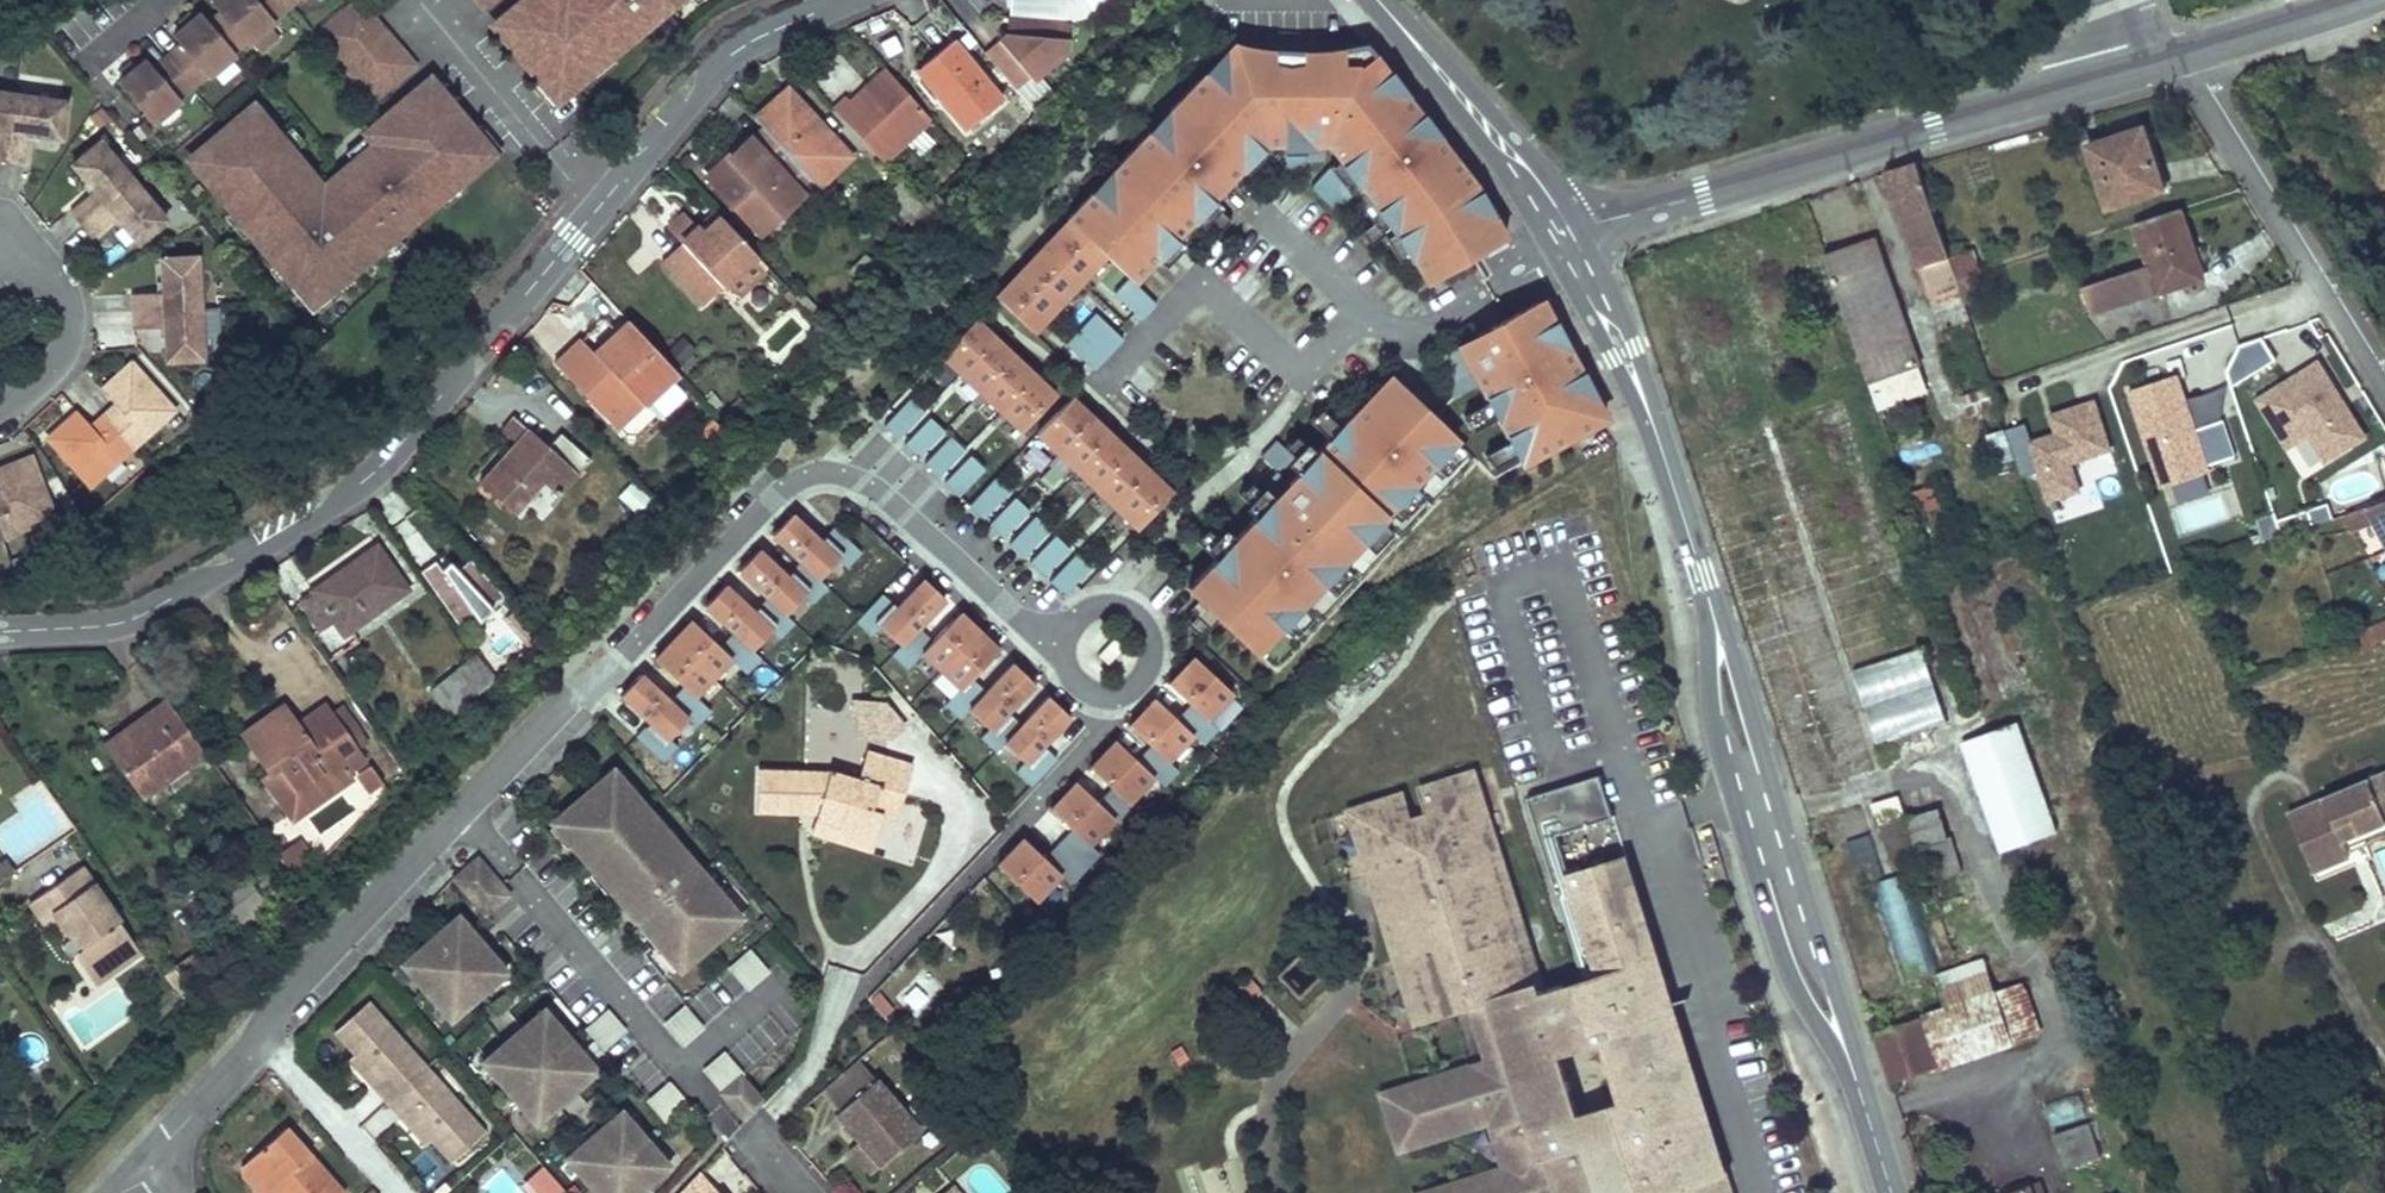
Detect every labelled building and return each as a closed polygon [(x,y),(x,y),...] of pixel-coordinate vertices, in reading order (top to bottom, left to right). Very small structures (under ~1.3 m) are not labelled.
[(173,37),(180,46),(153,69),(145,59),(118,83),(151,123),(179,100),(178,98),(205,75),(206,77),(234,54),(233,52),(244,42),(245,44),(273,21),(272,19),(295,0),(216,0),(212,4),(219,13),(208,23),(200,13),(173,37)] [(359,0),(356,0),(316,34),(372,100),(414,65),(359,0)] [(482,8),(492,0),(475,0),(482,8)] [(498,26),(557,96),(651,16),(655,21),(679,0),(529,0),(498,26)] [(1012,17),(1027,18),(1011,32),(986,54),(1017,90),(1028,80),(1031,84),(1071,50),(1073,22),(1070,21),(1099,11),(1113,0),(1013,0),(1012,17)] [(1027,18),(1012,17),(1011,32),(1027,18)] [(954,44),(920,72),(967,129),(1002,101),(954,44)] [(1066,222),(993,299),(1031,335),(1104,258),(1127,280),(1113,296),(1140,322),(1155,306),(1132,284),(1171,243),(1189,224),(1200,212),(1211,200),(1262,146),(1268,147),(1268,170),(1301,170),(1301,154),(1323,154),(1323,146),(1326,146),(1338,162),(1310,189),(1335,213),(1350,197),(1346,192),(1356,184),(1380,215),(1389,227),(1426,286),(1506,236),(1474,185),(1363,44),(1326,52),(1286,53),(1232,44),(1064,220),(1066,222)] [(846,95),(833,107),(886,164),(933,121),(885,67),(849,99),(846,95)] [(394,232),(488,154),(429,83),(345,153),(355,165),(320,195),(298,169),(302,165),(279,137),(271,143),(247,115),(191,162),(292,282),(301,275),(322,301),(398,237),(394,232)] [(787,87),(774,98),(780,105),(793,93),(787,87)] [(18,95),(0,93),(0,159),(9,159),(18,95)] [(774,98),(753,116),(763,126),(790,154),(815,181),(818,184),(850,154),(793,93),(780,105),(774,98)] [(68,101),(18,95),(9,159),(26,162),(30,133),(64,137),(68,101)] [(790,154),(763,126),(749,139),(777,164),(790,154)] [(2144,129),(2090,146),(2110,210),(2164,189),(2144,129)] [(81,222),(132,181),(97,139),(70,160),(97,193),(73,212),(81,222)] [(749,139),(729,157),(736,163),(714,182),(759,230),(815,181),(790,154),(777,164),(749,139)] [(729,157),(708,176),(714,182),(736,163),(729,157)] [(1917,163),(1885,174),(1929,299),(1959,290),(1958,285),(1949,259),(1918,165),(1917,163)] [(132,181),(81,222),(94,238),(118,219),(138,243),(165,223),(132,181)] [(1211,200),(1200,212),(1221,231),(1231,219),(1211,200)] [(674,203),(657,216),(689,249),(724,286),(728,282),(742,295),(769,270),(721,217),(704,232),(674,203)] [(2181,211),(2136,226),(2151,267),(2085,288),(2096,318),(2205,280),(2181,211)] [(1389,227),(1380,215),(1358,231),(1368,244),(1389,227)] [(119,223),(101,235),(113,253),(131,241),(119,223)] [(1189,224),(1171,243),(1182,253),(1200,235),(1189,224)] [(1825,259),(1869,384),(1919,365),(1874,242),(1825,259)] [(689,249),(672,268),(706,304),(724,286),(689,249)] [(1972,252),(1949,259),(1958,285),(1980,278),(1972,252)] [(134,295),(135,310),(202,306),(200,259),(164,261),(165,293),(134,295)] [(1929,299),(1940,331),(1970,321),(1959,290),(1929,299)] [(1548,295),(1452,343),(1520,458),(1609,419),(1548,295)] [(205,359),(202,306),(135,310),(136,329),(165,328),(168,360),(205,359)] [(1093,315),(1064,346),(1092,372),(1121,342),(1093,315)] [(985,316),(946,356),(1031,432),(1069,391),(985,316)] [(636,397),(642,404),(648,399),(662,414),(683,395),(670,380),(677,373),(626,318),(611,331),(616,337),(597,354),(636,397)] [(611,331),(592,349),(597,354),(616,337),(611,331)] [(580,336),(554,359),(610,421),(636,397),(597,354),(592,349),(580,336)] [(2241,370),(2269,363),(2263,341),(2236,348),(2241,370)] [(2252,397),(2301,478),(2369,437),(2320,356),(2252,397)] [(121,412),(110,421),(134,447),(174,410),(132,362),(101,389),(114,404),(121,412)] [(1398,366),(1199,580),(1283,658),(1479,432),(1398,366)] [(2216,389),(2187,398),(2180,372),(2127,387),(2155,485),(2237,461),(2216,389)] [(1079,397),(1039,440),(1137,531),(1177,489),(1079,397)] [(2096,397),(2047,411),(2053,431),(2030,438),(2026,424),(2004,430),(2018,477),(2035,472),(2045,504),(2084,492),(2076,463),(2112,452),(2096,397)] [(919,403),(893,427),(906,440),(931,415),(919,403)] [(110,421),(121,412),(114,404),(104,414),(110,421)] [(134,447),(110,421),(97,433),(91,426),(77,412),(48,438),(91,486),(134,447)] [(91,426),(97,433),(110,421),(104,414),(91,426)] [(513,417),(502,430),(515,441),(481,481),(515,511),(542,482),(559,495),(588,459),(560,434),(548,445),(513,417)] [(938,420),(913,445),(926,457),(951,433),(938,420)] [(957,440),(932,464),(945,477),(970,452),(957,440)] [(1024,456),(1008,466),(1022,486),(1037,477),(1024,456)] [(0,500),(0,530),(3,538),(54,517),(30,457),(0,469),(0,489),(0,490),(4,498),(0,500)] [(977,460),(952,485),(965,498),(990,473),(977,460)] [(2175,482),(2177,500),(2209,496),(2207,478),(2175,482)] [(616,497),(635,510),(647,493),(628,480),(616,497)] [(1003,484),(978,509),(990,521),(1015,497),(1003,484)] [(2183,500),(2184,525),(2223,523),(2222,498),(2183,500)] [(1023,504),(998,528),(1011,541),(1036,516),(1023,504)] [(2333,521),(2337,530),(2343,529),(2347,535),(2375,527),(2384,545),(2384,504),(2333,521)] [(651,668),(624,695),(673,744),(706,711),(696,701),(749,647),(758,655),(788,624),(780,616),(820,575),(827,582),(852,556),(804,510),(777,538),(793,553),(784,562),(768,548),(744,573),(759,588),(750,597),(734,581),(707,611),(721,625),(713,634),(698,619),(659,661),(670,671),(662,680),(651,668)] [(1948,518),(1922,525),(1930,547),(1955,539),(1948,518)] [(1044,522),(1019,547),(1031,560),(1056,535),(1044,522)] [(1064,541),(1039,566),(1052,579),(1077,554),(1064,541)] [(375,545),(298,598),(319,629),(334,619),(339,616),(347,628),(407,587),(375,545)] [(464,548),(424,577),(461,628),(501,598),(464,548)] [(1085,561),(1060,586),(1073,599),(1098,574),(1085,561)] [(928,574),(880,625),(1034,763),(1081,712),(1057,691),(1039,710),(1027,700),(1045,680),(1022,659),(1004,679),(992,667),(1010,649),(968,610),(950,629),(939,619),(956,601),(928,574)] [(495,606),(471,628),(502,665),(526,642),(495,606)] [(339,616),(334,619),(343,631),(347,628),(339,616)] [(2384,645),(2384,626),(2353,643),(2352,643),(2354,647),(2360,658),(2384,645)] [(1111,644),(1096,659),(1106,668),(1121,652),(1111,644)] [(1037,834),(1002,870),(1040,907),(1076,868),(1067,860),(1083,842),(1096,853),(1125,818),(1117,809),(1127,799),(1136,806),(1168,771),(1156,760),(1167,749),(1177,758),(1205,729),(1196,722),(1206,710),(1216,719),(1246,689),(1205,651),(1174,684),(1189,697),(1181,706),(1165,692),(1137,723),(1152,736),(1143,745),(1128,732),(1095,771),(1114,788),(1105,799),(1086,781),(1053,817),(1067,830),(1051,846),(1037,834)] [(1924,653),(1857,675),(1882,749),(1948,727),(1924,653)] [(476,654),(431,690),(449,713),(495,677),(476,654)] [(167,699),(150,712),(154,717),(107,751),(141,797),(203,750),(167,699)] [(287,708),(241,740),(266,776),(278,768),(299,793),(343,763),(351,774),(369,762),(329,708),(311,720),(315,726),(305,732),(301,726),(287,708)] [(860,709),(849,708),(848,724),(858,725),(860,709)] [(150,712),(104,746),(107,751),(154,717),(150,712)] [(311,720),(301,726),(305,732),(315,726),(311,720)] [(2002,855),(2029,845),(2057,834),(2020,727),(1991,737),(1963,745),(2002,855)] [(806,779),(755,775),(754,820),(812,825),(871,846),(879,824),(867,820),(873,796),(900,805),(910,775),(864,760),(855,789),(827,781),(822,795),(805,790),(806,779)] [(1628,857),(1568,876),(1555,833),(1610,816),(1599,780),(1534,800),(1590,978),(1543,992),(1540,982),(1544,981),(1477,767),(1416,786),(1424,811),(1414,815),(1406,788),(1344,807),(1346,812),(1338,815),(1358,879),(1366,876),(1413,1031),(1472,1013),(1486,1060),(1380,1092),(1399,1153),(1490,1125),(1502,1165),(1409,1192),(1733,1192),(1628,857)] [(2287,818),(2314,878),(2349,863),(2346,857),(2341,845),(2384,826),(2384,775),(2287,818)] [(631,924),(656,953),(659,950),(677,971),(732,924),(713,902),(717,900),(666,841),(663,844),(647,826),(650,823),(625,795),(622,797),(604,776),(549,823),(568,845),(565,848),(589,876),(592,873),(608,891),(605,894),(620,912),(629,905),(639,916),(631,924)] [(827,781),(806,779),(805,790),(822,795),(827,781)] [(900,805),(873,796),(867,820),(879,824),(892,828),(900,805)] [(1896,801),(1873,808),(1879,827),(1902,819),(1896,801)] [(1937,811),(1908,819),(1917,848),(1920,848),(1931,883),(1960,874),(1951,838),(1946,839),(1937,811)] [(871,846),(812,825),(808,841),(866,860),(871,846)] [(2346,857),(2384,840),(2384,826),(2341,845),(2346,857)] [(1874,835),(1851,838),(1853,863),(1876,861),(1874,835)] [(287,869),(311,855),(301,838),(277,852),(287,869)] [(472,858),(449,878),(481,914),(504,895),(472,858)] [(299,867),(291,872),(299,884),(306,876),(299,867)] [(145,957),(83,869),(32,905),(50,931),(53,929),(62,923),(73,939),(64,945),(64,951),(66,955),(70,956),(73,956),(75,955),(85,949),(108,982),(145,957)] [(1906,980),(1933,970),(1899,875),(1871,885),(1906,980)] [(255,892),(224,913),(238,932),(268,907),(255,892)] [(620,912),(631,924),(639,916),(629,905),(620,912)] [(409,981),(433,1009),(435,1007),(445,1020),(461,1006),(463,1008),(487,987),(486,985),(502,972),(481,948),(477,952),(471,945),(476,941),(456,918),(440,932),(438,931),(414,952),(416,953),(400,967),(410,979),(409,981)] [(62,923),(53,929),(64,945),(73,939),(62,923)] [(471,945),(477,952),(481,948),(476,941),(471,945)] [(737,996),(769,969),(749,946),(717,974),(737,996)] [(108,982),(85,949),(75,955),(99,989),(108,982)] [(1304,955),(1282,976),(1304,998),(1326,976),(1304,955)] [(1981,967),(1935,983),(1945,1011),(1992,996),(1981,967)] [(187,985),(177,971),(166,979),(176,993),(187,985)] [(1992,996),(1945,1011),(1965,1060),(2035,1036),(2018,987),(1992,996)] [(684,1003),(661,1022),(681,1046),(704,1027),(684,1003)] [(601,1049),(625,1030),(608,1008),(583,1027),(601,1049)] [(1945,1011),(1918,1021),(1934,1071),(1965,1060),(1945,1011)] [(488,1082),(515,1113),(517,1112),(530,1127),(552,1108),(550,1106),(567,1091),(569,1093),(591,1074),(574,1055),(576,1054),(556,1031),(554,1032),(538,1013),(516,1032),(518,1034),(501,1049),(499,1047),(477,1066),(490,1081),(488,1082)] [(355,1021),(325,1053),(347,1073),(374,1097),(368,1103),(400,1132),(406,1127),(432,1151),(455,1171),(484,1139),(355,1021)] [(1918,1021),(1876,1035),(1892,1086),(1934,1071),(1918,1021)] [(701,1069),(718,1089),(740,1071),(724,1051),(701,1069)] [(867,1089),(850,1070),(816,1101),(832,1119),(867,1089)] [(374,1097),(347,1073),(342,1079),(368,1103),(374,1097)] [(663,1122),(687,1102),(669,1080),(645,1099),(663,1122)] [(740,1080),(722,1096),(745,1123),(762,1106),(740,1080)] [(867,1089),(832,1119),(855,1149),(877,1174),(916,1140),(870,1086),(867,1089)] [(2079,1091),(2044,1105),(2054,1130),(2088,1116),(2079,1091)] [(596,1192),(638,1192),(668,1167),(651,1149),(649,1150),(633,1132),(635,1130),(619,1112),(564,1160),(580,1178),(582,1177),(596,1192)] [(244,1161),(262,1177),(262,1187),(269,1187),(274,1192),(275,1192),(343,1192),(345,1191),(285,1125),(244,1161)] [(2086,1125),(2057,1135),(2068,1168),(2098,1156),(2086,1125)] [(432,1151),(406,1127),(400,1132),(427,1157),(432,1151)] [(846,1157),(868,1182),(877,1174),(855,1149),(846,1157)] [(262,1177),(244,1161),(239,1165),(239,1177),(254,1192),(274,1192),(269,1187),(262,1187),(262,1177)] [(534,1192),(560,1192),(563,1190),(540,1164),(522,1180),(534,1192)] [(2012,1192),(2041,1192),(2038,1184),(2012,1192)]
